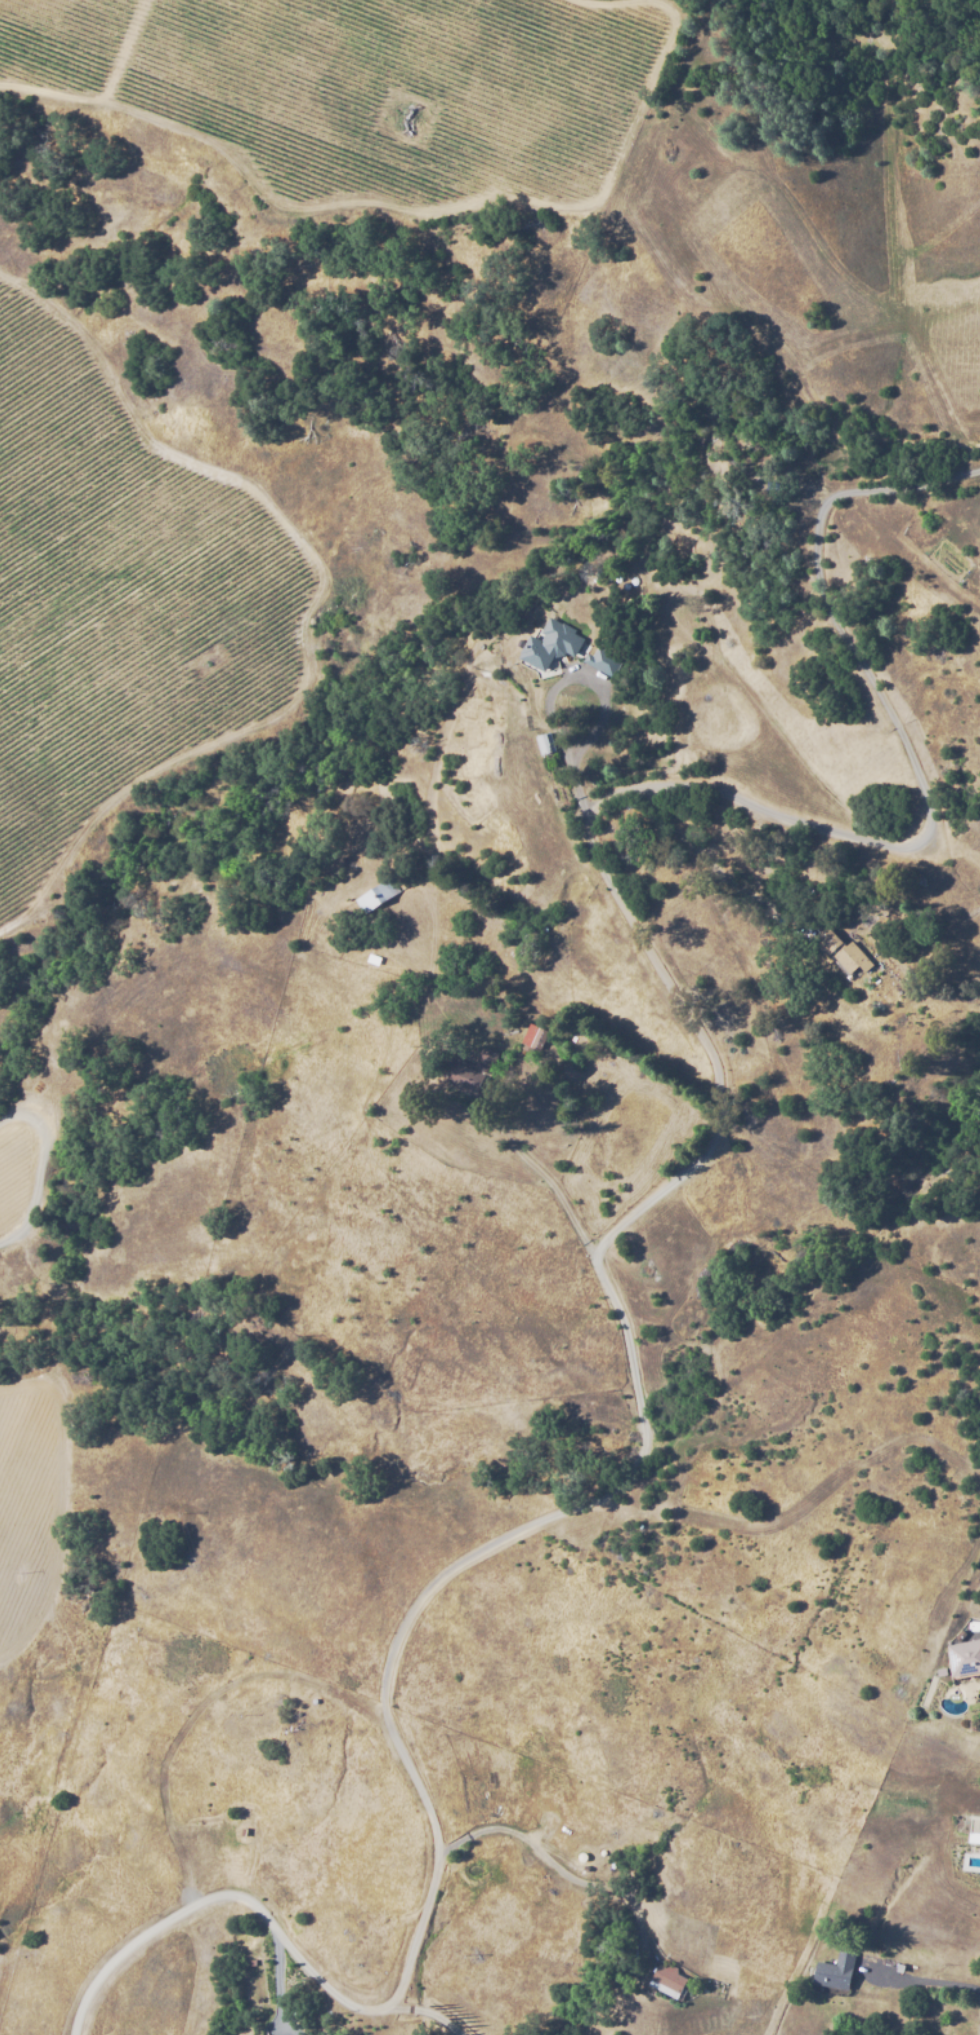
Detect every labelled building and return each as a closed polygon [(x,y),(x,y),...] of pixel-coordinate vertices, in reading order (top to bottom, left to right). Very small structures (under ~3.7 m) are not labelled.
[(558,660),(538,649),(545,634),(543,633),(548,622),(548,619),(553,617),(554,620),(565,625),(563,630),(583,637),(578,651),(572,649),(565,649),(558,660)] [(586,653),(582,663),(613,676),(620,658),(595,648),(592,655),(586,653)] [(543,756),(535,736),(550,731),(558,750),(543,756)] [(363,914),(355,899),(395,877),(404,892),(363,914)] [(851,975),(832,954),(830,956),(815,940),(837,921),(854,939),(852,941),(875,966),(866,974),(860,967),(851,975)] [(379,965),(367,961),(370,954),(381,957),(379,965)] [(541,1051),(522,1042),(530,1023),(550,1031),(541,1051)] [(479,1098),(442,1082),(453,1056),(474,1065),(483,1046),(499,1053),(479,1098)] [(951,1650),(979,1645),(979,1678),(956,1682),(951,1650)] [(935,1668),(945,1667),(946,1674),(936,1675),(935,1668)] [(851,1990),(813,1984),(817,1961),(836,1965),(839,1950),(857,1953),(851,1990)] [(678,2000),(649,1985),(659,1965),(688,1980),(678,2000)]
